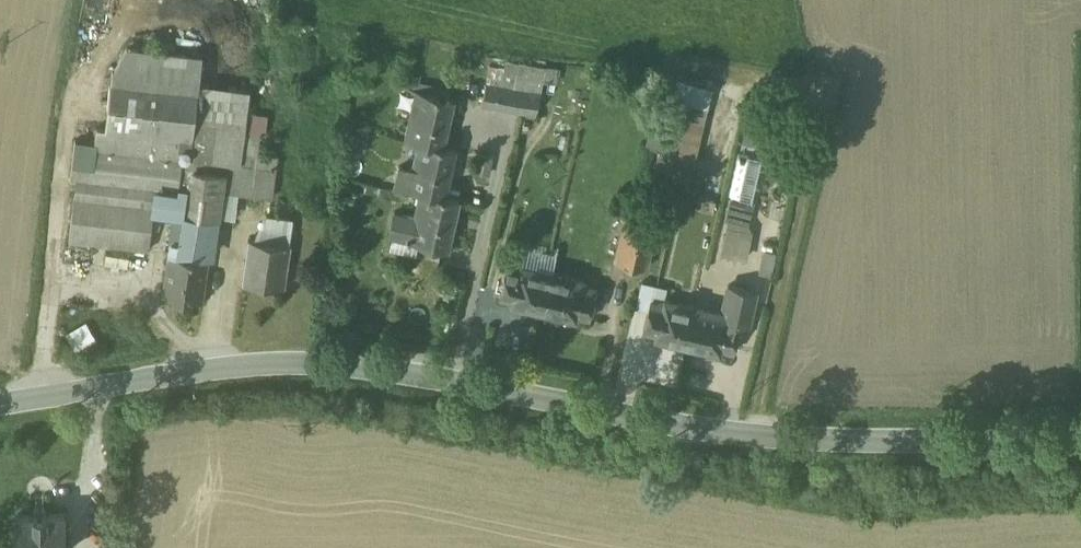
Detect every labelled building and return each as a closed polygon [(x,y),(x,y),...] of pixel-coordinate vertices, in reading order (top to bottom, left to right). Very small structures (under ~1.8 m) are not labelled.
[(202,51),(127,43),(112,69),(199,79),(202,51)] [(520,60),(506,57),(505,65),(501,82),(514,85),(520,60)] [(532,63),(520,60),(514,85),(526,88),(532,63)] [(505,65),(490,62),(487,79),(501,82),(505,65)] [(547,66),(532,63),(526,88),(527,88),(541,92),(547,66)] [(199,79),(112,69),(106,124),(105,125),(193,135),(199,80),(199,79)] [(487,79),(467,75),(462,98),(481,102),(487,79)] [(676,78),(668,114),(666,114),(658,150),(696,160),(714,87),(676,78)] [(501,82),(487,79),(481,102),(495,106),(501,82)] [(250,87),(199,80),(193,135),(244,141),(250,87)] [(514,85),(501,82),(495,106),(509,109),(514,85)] [(454,95),(407,84),(407,85),(418,88),(412,114),(410,114),(405,135),(404,135),(404,136),(420,140),(421,139),(443,144),(443,143),(454,95)] [(526,88),(514,85),(509,109),(522,112),(527,88),(526,88)] [(541,92),(527,88),(522,112),(536,115),(541,92)] [(666,114),(652,110),(643,147),(658,150),(666,114)] [(243,148),(244,141),(193,135),(105,125),(106,124),(97,123),(97,124),(87,123),(85,137),(96,139),(95,144),(214,158),(242,161),(243,148)] [(96,139),(85,137),(76,136),(71,176),(77,176),(156,186),(178,189),(179,182),(188,183),(210,186),(214,158),(95,144),(96,139)] [(443,144),(421,139),(420,140),(414,165),(400,162),(394,185),(422,191),(423,191),(423,190),(446,195),(446,194),(457,146),(443,143),(443,144)] [(242,161),(276,165),(278,152),(243,148),(242,161)] [(214,158),(210,186),(216,186),(239,189),(242,161),(214,158)] [(272,194),(276,165),(242,161),(239,189),(272,194)] [(156,186),(77,176),(69,236),(149,246),(156,186)] [(213,213),(216,186),(210,186),(188,183),(184,209),(213,213)] [(446,195),(423,190),(423,191),(422,191),(417,216),(415,215),(415,216),(395,211),(389,234),(393,235),(391,247),(417,253),(419,241),(449,248),(449,247),(450,247),(460,198),(446,194),(446,195)] [(755,201),(732,195),(726,220),(749,226),(755,201)] [(184,209),(180,236),(171,234),(169,247),(207,253),(213,213),(184,209)] [(658,221),(626,214),(615,260),(647,267),(658,221)] [(291,240),(249,235),(243,280),(285,286),(291,240)] [(207,253),(169,247),(164,291),(202,297),(208,253),(207,253)] [(777,254),(763,251),(757,272),(771,276),(777,254)] [(554,272),(522,264),(520,269),(507,266),(500,297),(513,300),(512,304),(544,312),(554,272)] [(586,279),(554,272),(544,312),(576,319),(577,314),(591,318),(598,287),(585,284),(586,279)] [(668,287),(642,282),(636,307),(648,310),(651,299),(664,302),(665,298),(668,287)] [(723,311),(697,305),(688,345),(720,353),(721,348),(734,351),(741,322),(748,324),(756,292),(729,285),(723,311)] [(697,305),(665,298),(664,302),(651,299),(648,310),(644,330),(657,333),(656,338),(688,345),(697,305)] [(88,317),(68,328),(76,342),(96,332),(88,317)] [(47,512),(46,512),(46,505),(34,505),(34,512),(33,512),(14,512),(14,547),(66,547),(66,512),(47,512)]
